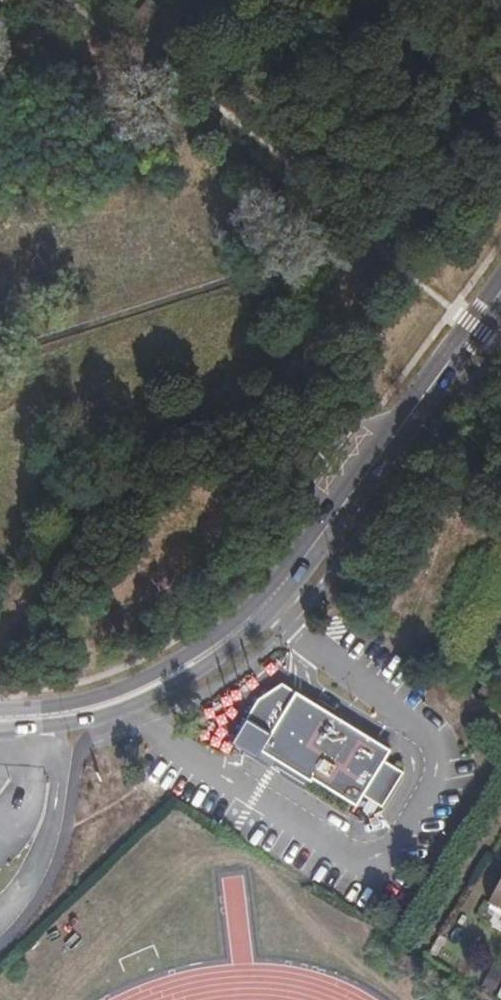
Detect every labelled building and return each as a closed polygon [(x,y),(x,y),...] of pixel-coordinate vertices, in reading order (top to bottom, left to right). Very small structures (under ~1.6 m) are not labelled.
[(245,720),(271,735),(296,693),(281,684),(258,698),(245,720)] [(245,720),(232,743),(255,757),(259,751),(310,781),(311,778),(355,804),(362,793),(382,759),(389,749),(296,693),(271,735),(245,720)] [(382,759),(362,793),(382,806),(403,772),(382,759)] [(488,906),(500,913),(500,882),(488,906)]
